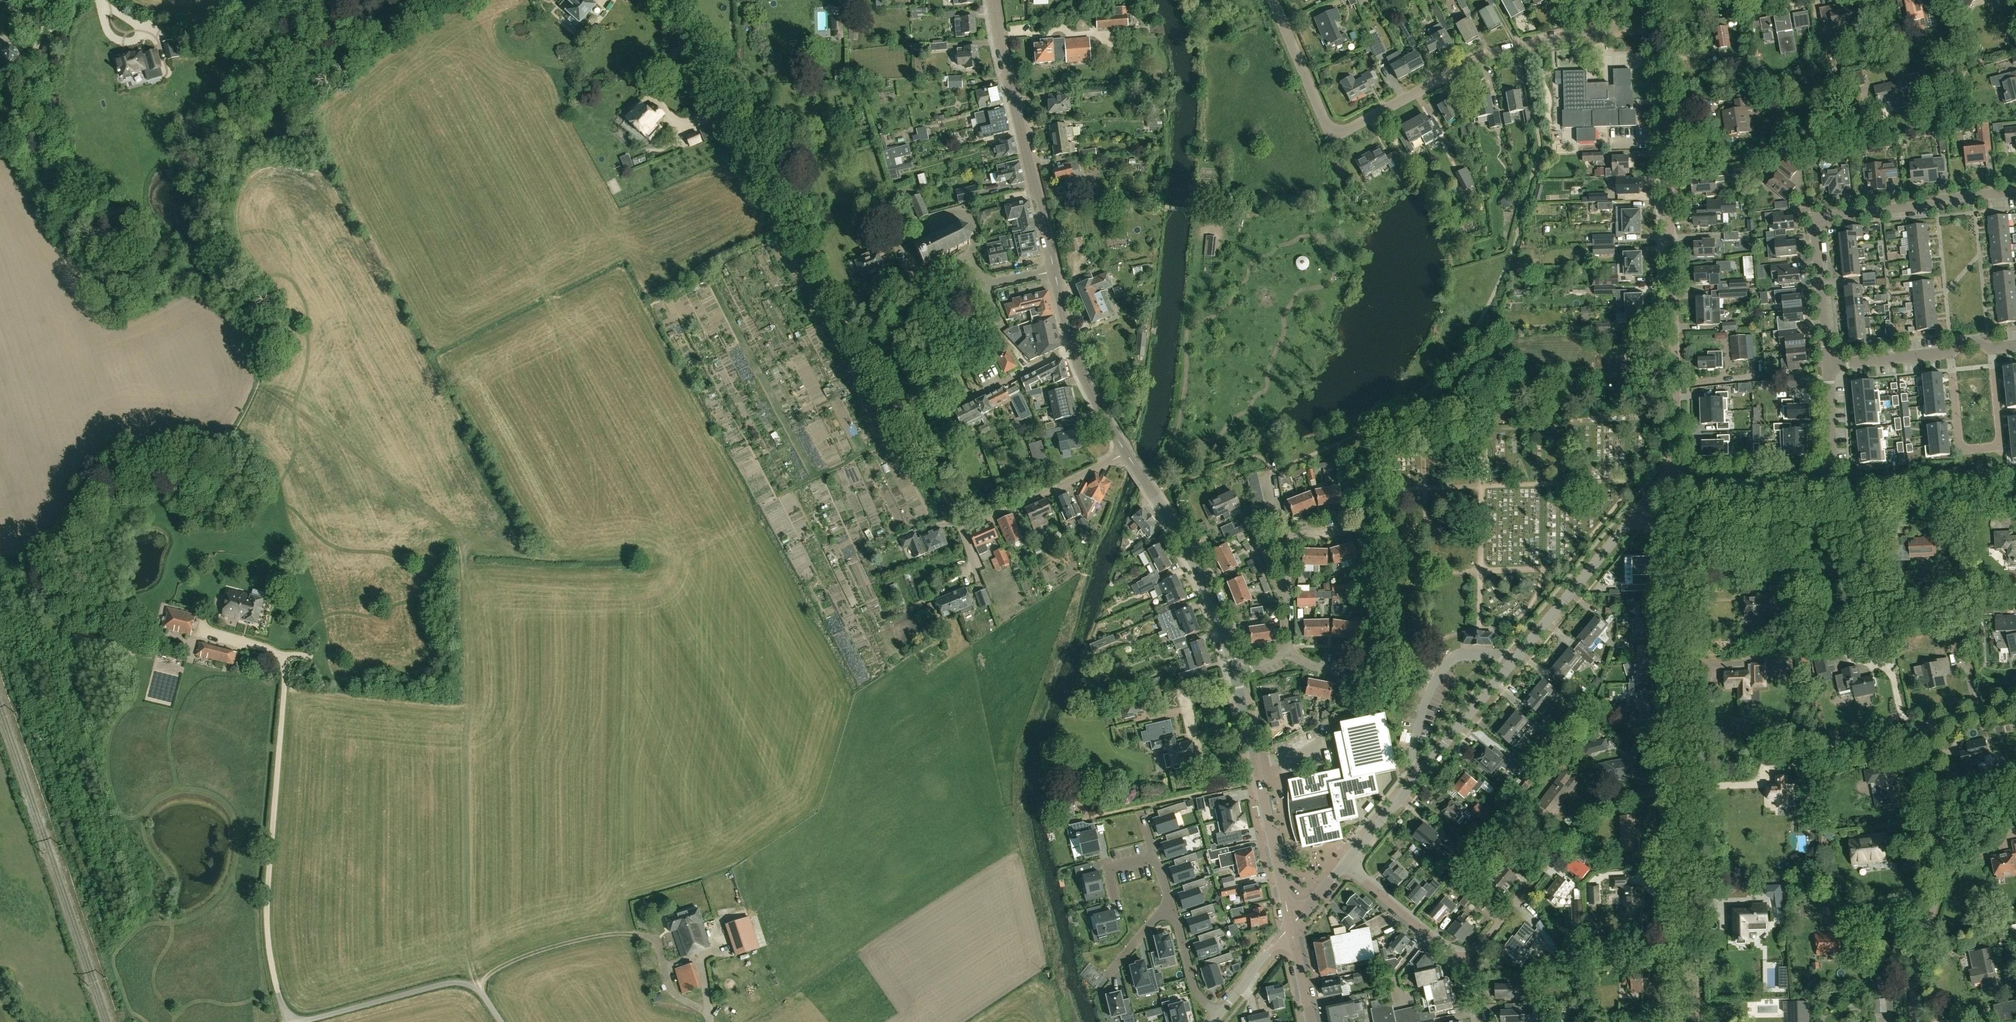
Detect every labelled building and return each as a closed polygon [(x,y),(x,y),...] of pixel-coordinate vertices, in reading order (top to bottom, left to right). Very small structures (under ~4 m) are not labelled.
[(588,15),(596,6),(590,0),(573,0),(570,3),(567,0),(566,0),(561,6),(567,11),(567,12),(572,16),(568,20),(576,28),(581,23),(586,27),(593,19),(588,15)] [(1465,15),(1456,21),(1458,24),(1456,25),(1466,42),(1479,35),(1469,18),(1472,16),(1467,6),(1464,0),(1457,0),(1462,9),(1465,15)] [(1502,1),(1511,18),(1525,11),(1520,0),(1504,0),(1502,1)] [(1910,22),(1925,19),(1927,27),(1938,25),(1937,18),(1927,12),(1931,6),(1930,1),(1925,2),(1925,0),(1899,0),(1900,8),(1907,6),(1910,22)] [(1959,2),(1957,7),(1966,13),(1974,0),(1959,0),(1959,2)] [(1860,5),(1843,8),(1843,6),(1839,7),(1839,4),(1823,7),(1824,12),(1821,12),(1823,20),(1833,19),(1835,27),(1863,22),(1860,5)] [(1430,53),(1438,49),(1442,55),(1454,48),(1445,31),(1450,29),(1437,5),(1431,8),(1439,22),(1440,22),(1440,24),(1429,30),(1433,37),(1432,37),(1432,38),(1425,42),(1430,53)] [(1107,15),(1128,14),(1127,6),(1107,8),(1107,15)] [(1492,6),(1480,13),(1489,30),(1502,24),(1492,6)] [(910,9),(911,19),(919,18),(923,17),(923,14),(918,14),(918,9),(910,9)] [(1320,34),(1325,45),(1333,41),(1336,47),(1348,41),(1345,33),(1339,36),(1334,22),(1341,19),(1337,9),(1315,19),(1321,33),(1320,34)] [(1097,29),(1129,26),(1128,14),(1107,15),(1107,17),(1097,18),(1097,29)] [(1527,14),(1518,18),(1520,23),(1529,19),(1527,14)] [(1782,55),(1798,52),(1791,14),(1761,19),(1763,31),(1772,29),(1778,34),(1782,55)] [(963,18),(963,16),(955,16),(957,37),(964,37),(964,33),(976,32),(975,17),(963,18)] [(834,38),(843,38),(843,18),(831,18),(832,31),(834,31),(834,38)] [(1404,18),(1400,21),(1402,26),(1401,26),(1408,40),(1414,37),(1404,18)] [(1730,47),(1727,28),(1725,19),(1718,20),(1717,20),(1714,21),(1715,22),(1715,23),(1716,29),(1719,49),(1730,47)] [(1375,57),(1386,53),(1380,38),(1379,38),(1375,28),(1370,30),(1372,35),(1371,35),(1375,44),(1370,46),(1372,51),(1375,57)] [(848,29),(849,40),(858,40),(858,29),(848,29)] [(1055,62),(1054,61),(1064,60),(1063,58),(1067,57),(1067,62),(1092,60),(1090,37),(1041,41),(1041,45),(1035,46),(1036,57),(1034,57),(1034,64),(1055,62)] [(933,42),(933,44),(930,44),(931,51),(948,50),(948,43),(943,43),(943,41),(933,42)] [(1959,42),(1948,46),(1952,58),(1963,55),(1959,42)] [(977,46),(965,47),(965,48),(958,48),(958,54),(957,54),(958,65),(966,65),(967,69),(979,68),(977,46)] [(11,65),(20,58),(13,49),(4,56),(11,65)] [(166,52),(168,60),(182,56),(180,49),(166,52)] [(1411,56),(1404,60),(1403,60),(1410,73),(1423,66),(1414,49),(1409,51),(1411,56)] [(129,54),(116,57),(119,70),(118,70),(119,73),(120,72),(121,76),(124,76),(125,78),(132,76),(131,74),(135,73),(134,72),(150,67),(151,70),(161,68),(156,51),(147,53),(147,55),(142,56),(141,51),(130,54),(129,54)] [(1392,56),(1394,59),(1389,62),(1398,80),(1410,73),(1403,60),(1404,60),(1400,51),(1392,56)] [(716,55),(718,64),(736,61),(734,52),(716,55)] [(1735,60),(1738,75),(1747,73),(1745,59),(1735,60)] [(835,80),(846,80),(845,69),(835,69),(835,80)] [(1587,71),(1564,72),(1564,71),(1556,71),(1556,79),(1564,79),(1565,111),(1563,111),(1563,128),(1583,127),(1583,129),(1577,129),(1578,142),(1597,142),(1596,128),(1594,129),(1594,127),(1637,125),(1636,109),(1633,110),(1633,91),(1632,91),(1631,69),(1614,70),(1615,100),(1588,101),(1587,71)] [(1863,70),(1850,74),(1850,75),(1844,76),(1847,87),(1853,86),(1853,88),(1867,85),(1863,70)] [(1355,82),(1352,76),(1342,82),(1344,87),(1351,101),(1371,90),(1369,87),(1376,83),(1370,72),(1362,76),(1363,78),(1355,82)] [(2004,86),(2006,93),(2002,94),(2005,104),(2015,101),(2015,72),(1992,79),(1994,86),(1999,87),(2004,86)] [(962,88),(962,85),(962,76),(948,76),(948,77),(942,77),(942,83),(948,82),(948,88),(962,88)] [(1908,95),(1909,95),(1906,80),(1877,87),(1880,102),(1895,99),(1897,109),(1910,106),(1908,95)] [(984,89),(976,91),(978,100),(980,109),(988,107),(988,108),(1003,105),(1001,95),(998,85),(991,87),(991,86),(990,86),(990,87),(983,89),(984,89)] [(1529,107),(1523,108),(1520,90),(1506,93),(1510,113),(1523,111),(1526,125),(1532,124),(1529,107)] [(1070,96),(1052,97),(1052,101),(1049,102),(1050,112),(1065,112),(1065,110),(1070,109),(1070,96)] [(1493,111),(1490,96),(1475,99),(1478,117),(1489,115),(1491,127),(1501,126),(1499,110),(1493,111)] [(1747,111),(1753,110),(1751,98),(1736,100),(1737,109),(1725,111),(1728,132),(1738,130),(1739,134),(1751,132),(1747,111)] [(1821,111),(1818,98),(1809,100),(1813,113),(1821,111)] [(1447,122),(1460,115),(1461,115),(1461,114),(1457,107),(1454,109),(1450,101),(1439,107),(1447,122)] [(655,123),(664,114),(653,104),(648,110),(641,103),(627,118),(646,136),(656,125),(655,123)] [(988,111),(982,112),(975,114),(978,127),(1007,119),(1006,119),(1005,113),(1006,112),(1004,108),(999,109),(999,110),(989,112),(988,111)] [(1466,112),(1461,114),(1461,115),(1460,115),(1464,125),(1464,126),(1460,126),(1462,138),(1466,137),(1466,139),(1472,138),(1470,124),(1466,112)] [(1425,114),(1413,120),(1422,137),(1434,130),(1438,138),(1443,135),(1435,120),(1429,123),(1425,114)] [(1148,117),(1148,128),(1162,128),(1162,117),(1148,117)] [(1009,127),(1007,119),(978,127),(977,127),(980,140),(994,136),(994,135),(1009,131),(1008,127),(1009,127)] [(730,129),(726,120),(704,129),(708,138),(722,132),(730,129)] [(1413,120),(1401,127),(1406,135),(1401,138),(1409,153),(1415,150),(1411,143),(1422,137),(1413,120)] [(1054,135),(1054,140),(1068,139),(1069,138),(1074,138),(1073,127),(1068,128),(1067,123),(1050,126),(1051,135),(1054,135)] [(1987,161),(1984,133),(1990,133),(1989,123),(1977,124),(1978,134),(1977,134),(1978,145),(1965,147),(1967,163),(1987,161)] [(929,139),(926,127),(916,129),(919,142),(929,139)] [(2006,129),(2008,142),(2015,142),(2015,128),(2006,129)] [(703,143),(698,132),(686,136),(691,148),(703,143)] [(879,135),(883,151),(889,149),(889,150),(898,148),(898,145),(887,148),(884,133),(879,135)] [(1017,154),(1013,138),(1013,137),(1011,137),(999,140),(1000,144),(992,145),(991,146),(992,152),(994,151),(994,155),(993,155),(994,159),(1003,157),(1017,154)] [(1074,143),(1069,143),(1068,139),(1069,138),(1068,139),(1054,140),(1055,146),(1054,147),(1055,156),(1072,153),(1075,152),(1074,143)] [(898,165),(896,159),(910,155),(907,145),(898,148),(889,150),(889,149),(883,151),(883,152),(887,167),(897,165),(898,165)] [(1389,163),(1380,147),(1356,161),(1364,176),(1389,163)] [(1096,148),(1079,151),(1081,159),(1097,156),(1097,154),(1100,154),(1099,148),(1096,149),(1096,148)] [(1584,154),(1584,162),(1605,161),(1605,152),(1584,154)] [(1607,169),(1608,177),(1625,176),(1625,172),(1630,172),(1630,156),(1614,157),(1615,169),(1607,169)] [(1938,170),(1946,169),(1945,158),(1915,161),(1916,164),(1911,164),(1913,178),(1916,178),(1917,182),(1939,179),(1938,170)] [(1843,170),(1828,171),(1831,164),(1828,159),(1822,160),(1819,166),(1823,172),(1822,172),(1823,182),(1830,182),(1830,186),(1831,195),(1845,194),(1844,186),(1850,185),(1848,165),(1842,166),(1843,170)] [(1791,179),(1798,170),(1786,160),(1777,171),(1779,172),(1768,185),(1786,200),(1797,186),(1791,179)] [(1886,177),(1899,176),(1897,160),(1890,161),(1890,164),(1885,164),(1885,163),(1868,165),(1870,191),(1888,189),(1886,177)] [(1025,182),(1020,161),(997,166),(998,173),(996,174),(998,183),(1010,180),(1011,185),(1025,182)] [(1057,181),(1065,179),(1067,186),(1078,184),(1077,175),(1073,176),(1072,172),(1075,171),(1075,169),(1080,168),(1078,162),(1074,163),(1073,163),(1070,164),(1070,163),(1063,165),(1064,167),(1054,169),(1057,181)] [(1401,164),(1394,169),(1401,182),(1409,179),(1401,164)] [(1749,164),(1734,167),(1735,176),(1750,174),(1749,164)] [(900,178),(897,165),(887,167),(891,181),(900,178)] [(1457,172),(1466,189),(1475,185),(1466,167),(1457,172)] [(1605,176),(1605,175),(1605,168),(1597,168),(1597,170),(1595,170),(1595,176),(1605,176)] [(1725,175),(1699,177),(1700,180),(1693,180),(1694,193),(1707,192),(1707,197),(1716,196),(1716,192),(1718,191),(1718,183),(1725,182),(1725,175)] [(1632,178),(1618,178),(1619,195),(1640,194),(1640,180),(1632,181),(1632,178)] [(977,185),(956,190),(959,204),(981,199),(977,185)] [(1590,192),(1579,192),(1578,200),(1590,200),(1590,192)] [(919,219),(929,214),(921,194),(910,199),(919,219)] [(1509,202),(1504,196),(1500,200),(1505,206),(1509,202)] [(1717,225),(1717,219),(1717,211),(1718,211),(1718,214),(1736,213),(1736,198),(1730,198),(1730,200),(1718,201),(1718,204),(1709,204),(1709,212),(1695,212),(1695,225),(1702,225),(1702,227),(1707,227),(1707,225),(1717,225)] [(1009,221),(1016,219),(1018,228),(1015,229),(1016,234),(1036,230),(1029,201),(1006,206),(1009,221)] [(1775,203),(1776,210),(1788,208),(1787,201),(1775,203)] [(1624,217),(1624,223),(1641,222),(1641,211),(1631,212),(1631,208),(1618,208),(1618,217),(1624,217)] [(1776,231),(1795,229),(1794,217),(1781,218),(1780,212),(1767,214),(1768,225),(1776,224),(1776,231)] [(2010,227),(2009,215),(1989,217),(1990,229),(2010,227)] [(933,260),(934,261),(935,261),(934,260),(941,257),(942,258),(943,257),(943,256),(949,253),(950,254),(951,254),(951,252),(958,249),(959,250),(960,249),(959,248),(969,243),(970,245),(971,243),(970,241),(971,236),(974,235),(973,234),(972,234),(969,228),(970,227),(970,226),(968,227),(961,225),(960,222),(959,223),(960,225),(950,229),(949,227),(948,228),(949,230),(942,233),(941,231),(939,232),(940,234),(933,237),(933,235),(931,236),(932,238),(925,241),(925,239),(923,240),(924,242),(917,245),(916,243),(914,244),(925,266),(926,266),(925,264),(933,260)] [(1624,223),(1625,234),(1641,233),(1641,222),(1624,223)] [(1928,224),(1908,226),(1909,238),(1929,237),(1928,224)] [(1838,240),(1839,246),(1858,244),(1858,237),(1863,237),(1862,226),(1845,227),(1846,234),(1840,234),(1841,240),(1838,240)] [(1990,229),(1991,241),(2011,239),(2010,227),(1990,229)] [(1041,255),(1036,230),(1016,234),(1014,235),(1018,250),(1020,260),(1041,255)] [(1725,232),(1725,241),(1740,240),(1740,231),(1725,232)] [(1218,237),(1206,235),(1205,256),(1216,257),(1218,237)] [(1594,235),(1595,246),(1615,245),(1615,235),(1594,235)] [(1798,255),(1797,241),(1787,242),(1787,237),(1772,238),(1773,244),(1777,243),(1778,257),(1798,255)] [(1929,237),(1909,238),(1910,250),(1930,249),(1929,237)] [(1910,250),(1909,238),(1901,239),(1901,247),(1900,247),(1901,251),(1907,251),(1910,250)] [(1072,252),(1079,251),(1076,239),(1069,240),(1072,252)] [(1716,256),(1715,239),(1704,240),(1704,243),(1695,243),(1696,257),(1716,256)] [(1991,241),(1992,253),(2012,251),(2011,239),(1991,241)] [(1004,247),(1003,241),(987,245),(989,250),(988,250),(991,266),(1008,262),(1005,247),(1004,247)] [(1841,251),(1842,256),(1865,254),(1864,249),(1859,249),(1858,244),(1839,246),(1839,251),(1841,251)] [(1595,246),(1595,255),(1616,254),(1615,246),(1595,246)] [(1930,249),(1910,250),(1911,262),(1931,260),(1930,249)] [(1994,265),(2013,263),(2012,251),(1992,253),(1994,265)] [(1626,254),(1626,264),(1626,265),(1643,264),(1643,253),(1626,254)] [(1840,262),(1841,267),(1860,265),(1860,259),(1865,258),(1865,254),(1842,256),(1842,261),(1840,262)] [(1743,257),(1745,277),(1754,276),(1753,256),(1743,257)] [(1931,260),(1911,262),(1912,275),(1932,273),(1931,260)] [(1720,284),(1720,272),(1726,271),(1726,261),(1716,262),(1716,267),(1695,268),(1695,282),(1710,282),(1710,284),(1720,284)] [(1620,285),(1620,281),(1620,282),(1633,281),(1634,280),(1634,276),(1643,275),(1643,264),(1626,265),(1626,264),(1618,265),(1619,276),(1596,277),(1593,281),(1594,285),(1620,285)] [(1801,283),(1800,270),(1792,271),(1791,265),(1773,267),(1774,278),(1780,278),(1781,285),(1801,283)] [(1861,276),(1860,265),(1841,267),(1841,272),(1844,272),(1844,277),(1861,276)] [(1876,272),(1863,274),(1864,281),(1877,279),(1876,272)] [(1994,274),(1996,286),(2015,284),(2015,272),(1994,274)] [(1092,324),(1115,315),(1105,290),(1112,287),(1107,273),(1094,279),(1092,274),(1080,279),(1082,284),(1077,286),(1092,324)] [(1730,281),(1730,290),(1748,290),(1748,288),(1750,288),(1750,284),(1747,284),(1747,280),(1730,281)] [(1914,283),(1915,295),(1935,293),(1933,281),(1914,283)] [(1997,299),(2015,297),(2015,286),(2015,284),(1996,286),(1997,299)] [(1121,286),(1113,289),(1115,295),(1123,292),(1121,286)] [(1627,291),(1617,291),(1617,286),(1596,287),(1596,295),(1615,295),(1615,298),(1618,298),(1618,307),(1644,306),(1644,295),(1627,296),(1627,291)] [(1844,294),(1844,299),(1863,297),(1862,286),(1845,288),(1846,293),(1844,294)] [(1784,304),(1784,310),(1804,308),(1802,295),(1791,296),(1790,289),(1775,291),(1777,305),(1784,304)] [(1748,290),(1730,290),(1718,291),(1718,294),(1716,294),(1716,298),(1713,298),(1713,297),(1698,298),(1698,312),(1713,311),(1722,311),(1721,298),(1748,297),(1748,290)] [(1008,325),(1010,328),(1031,321),(1039,318),(1054,316),(1049,291),(1013,299),(1014,303),(1006,305),(1012,324),(1008,325)] [(1915,295),(1916,307),(1936,305),(1935,293),(1915,295)] [(1847,304),(1848,310),(1870,307),(1870,301),(1864,302),(1863,297),(1844,299),(1845,304),(1847,304)] [(1998,311),(2015,309),(2015,297),(1997,299),(1998,311)] [(1916,307),(1917,319),(1937,317),(1936,305),(1916,307)] [(1628,323),(1628,318),(1644,317),(1644,306),(1618,307),(1627,307),(1627,313),(1618,313),(1618,323),(1628,323)] [(1845,315),(1846,320),(1865,318),(1865,314),(1871,313),(1870,307),(1848,310),(1848,314),(1845,315)] [(1778,317),(1780,331),(1788,330),(1794,329),(1793,322),(1805,321),(1804,308),(1784,310),(1785,316),(1778,317)] [(2015,322),(2015,309),(1998,311),(2000,324),(2015,322)] [(1714,325),(1714,324),(1720,324),(1722,322),(1722,315),(1726,315),(1726,310),(1722,311),(1713,311),(1698,312),(1699,326),(1714,325)] [(1061,347),(1054,316),(1039,318),(1031,321),(1032,326),(1024,328),(1023,328),(1025,333),(1026,338),(1025,339),(1022,336),(1014,343),(1013,344),(1016,347),(1030,360),(1039,356),(1039,357),(1061,347)] [(1918,331),(1938,329),(1937,317),(1917,319),(1918,331)] [(1849,325),(1850,331),(1871,329),(1870,323),(1866,324),(1865,318),(1846,320),(1846,326),(1849,325)] [(1501,323),(1501,334),(1515,334),(1515,324),(1511,324),(1511,322),(1501,323)] [(1738,330),(1738,322),(1723,323),(1724,331),(1738,330)] [(1597,324),(1597,332),(1611,332),(1612,324),(1597,324)] [(1848,336),(1848,342),(1856,342),(1856,348),(1885,345),(1885,339),(1872,338),(1871,329),(1850,331),(1850,336),(1848,336)] [(1780,331),(1774,331),(1775,339),(1780,338),(1781,342),(1787,342),(1788,350),(1807,348),(1805,335),(1789,337),(1788,330),(1780,331)] [(1755,334),(1732,337),(1734,360),(1755,358),(1755,356),(1756,356),(1755,344),(1756,344),(1755,334)] [(1642,335),(1631,336),(1632,345),(1642,345),(1642,335)] [(1136,339),(1135,355),(1145,356),(1146,340),(1136,339)] [(1783,371),(1797,369),(1796,362),(1808,360),(1807,348),(1788,350),(1788,358),(1782,359),(1783,371)] [(1017,366),(1008,349),(996,355),(1005,372),(1017,366)] [(1700,369),(1724,368),(1723,352),(1709,352),(1709,357),(1700,357),(1700,369)] [(1054,380),(1055,383),(1068,377),(1063,360),(1062,359),(1036,372),(1040,380),(1047,377),(1049,382),(1054,380)] [(2004,367),(2004,368),(2005,378),(2015,376),(2015,366),(2004,367)] [(1036,372),(1022,379),(1027,391),(1032,390),(1030,385),(1040,380),(1036,372)] [(1944,373),(1922,375),(1923,386),(1945,384),(1944,373)] [(2005,378),(2006,388),(2015,387),(2015,376),(2005,378)] [(1873,380),(1852,382),(1852,383),(1853,394),(1875,391),(1874,391),(1873,380)] [(1945,384),(1923,386),(1924,396),(1925,396),(1944,395),(1946,394),(1945,384)] [(1004,387),(991,394),(998,407),(1018,398),(1014,391),(1008,394),(1004,387)] [(1071,387),(1050,393),(1054,406),(1074,400),(1071,387)] [(2006,388),(2007,398),(2015,397),(2015,387),(2006,388)] [(1875,391),(1853,394),(1855,404),(1880,402),(1879,391),(1874,391),(1875,391)] [(1716,399),(1701,399),(1701,412),(1702,412),(1725,411),(1726,411),(1727,411),(1727,399),(1728,398),(1728,392),(1716,392),(1716,399)] [(991,394),(976,401),(983,415),(998,407),(991,394)] [(1945,404),(1944,395),(1925,396),(1926,406),(1945,404)] [(2007,398),(2008,409),(2015,408),(2015,397),(2007,398)] [(1074,400),(1054,406),(1057,420),(1078,414),(1075,402),(1074,400)] [(1794,400),(1782,400),(1782,407),(1784,407),(1784,420),(1810,419),(1809,405),(1795,406),(1794,400)] [(976,401),(954,412),(962,429),(984,418),(983,415),(976,401)] [(1880,402),(1855,404),(1856,415),(1879,413),(1882,413),(1880,402)] [(1926,406),(1923,406),(1925,417),(1946,415),(1945,404),(1926,406)] [(1725,411),(1702,412),(1702,424),(1717,424),(1718,430),(1730,430),(1730,422),(1726,423),(1726,411),(1725,411)] [(1879,413),(1856,415),(1857,426),(1880,424),(1879,413)] [(982,419),(986,426),(980,428),(983,435),(991,431),(988,425),(988,424),(986,418),(982,419)] [(1949,423),(1928,425),(1929,436),(1950,434),(1949,423)] [(1791,424),(1774,424),(1774,431),(1780,431),(1781,443),(1807,442),(1806,429),(1791,430),(1791,424)] [(1045,436),(1055,434),(1054,428),(1043,431),(1045,436)] [(1883,428),(1857,431),(1858,442),(1882,440),(1884,440),(1883,428)] [(1081,430),(1061,435),(1065,452),(1086,446),(1081,430)] [(1950,434),(1929,436),(1930,446),(1951,444),(1950,434)] [(1718,442),(1703,442),(1703,456),(1729,455),(1729,442),(1730,442),(1730,435),(1718,435),(1718,442)] [(1882,440),(1858,442),(1860,453),(1883,451),(1883,450),(1882,440)] [(1033,443),(1039,463),(1047,461),(1041,442),(1033,443)] [(1807,442),(1781,443),(1781,455),(1807,454),(1807,442)] [(1930,446),(1925,447),(1926,457),(1952,455),(1951,444),(1930,446)] [(1883,451),(1860,453),(1861,464),(1886,461),(1885,450),(1883,450),(1883,451)] [(1324,468),(1327,467),(1327,469),(1334,468),(1333,461),(1324,463),(1324,468)] [(1295,471),(1290,473),(1291,477),(1296,476),(1307,472),(1305,468),(1295,471)] [(1310,480),(1311,480),(1312,487),(1317,487),(1316,479),(1315,479),(1313,469),(1308,470),(1310,480)] [(1286,474),(1287,479),(1282,481),(1283,485),(1293,481),(1291,477),(1290,473),(1286,474)] [(1087,519),(1097,502),(1101,504),(1112,483),(1095,474),(1090,485),(1080,504),(1087,519)] [(1083,481),(1078,492),(1076,496),(1080,504),(1090,485),(1083,481)] [(1340,487),(1328,489),(1331,503),(1342,501),(1340,487)] [(1316,491),(1319,505),(1331,503),(1328,489),(1316,491)] [(1233,492),(1222,497),(1228,512),(1229,512),(1240,507),(1233,492)] [(1310,493),(1299,497),(1304,511),(1315,506),(1310,493)] [(1077,515),(1081,513),(1077,504),(1073,505),(1068,494),(1058,498),(1064,512),(1063,513),(1066,520),(1067,519),(1068,520),(1078,516),(1077,515)] [(1231,518),(1229,512),(1228,512),(1222,497),(1210,502),(1213,508),(1206,510),(1210,519),(1216,516),(1217,517),(1223,514),(1226,520),(1231,518)] [(1294,515),(1304,511),(1299,497),(1288,501),(1294,515)] [(1044,517),(1053,513),(1047,500),(1026,509),(1034,528),(1047,523),(1044,517)] [(1146,541),(1150,538),(1160,529),(1154,522),(1155,521),(1149,514),(1148,515),(1143,509),(1132,518),(1136,522),(1130,527),(1134,531),(1139,526),(1142,529),(1140,530),(1141,532),(1138,535),(1141,540),(1144,538),(1146,541)] [(1008,544),(1023,538),(1013,514),(998,521),(1008,544)] [(1084,518),(1078,521),(1085,534),(1091,530),(1084,518)] [(1221,528),(1223,534),(1234,529),(1232,523),(1221,528)] [(1236,528),(1238,534),(1250,529),(1248,523),(1236,528)] [(838,536),(850,532),(847,524),(836,529),(838,536)] [(988,549),(985,542),(991,540),(992,541),(998,538),(992,525),(986,528),(985,526),(970,533),(976,546),(977,546),(980,555),(988,551),(988,549)] [(1028,542),(1036,539),(1031,527),(1023,532),(1028,542)] [(1238,534),(1236,528),(1234,529),(1223,534),(1226,540),(1238,534)] [(911,545),(916,557),(947,544),(941,529),(922,536),(922,537),(918,539),(915,533),(900,539),(904,548),(911,545)] [(1996,533),(1997,550),(2001,550),(2008,557),(2009,561),(2015,561),(2015,537),(2013,537),(2013,533),(2013,532),(2012,532),(1996,533)] [(1935,538),(1932,538),(1910,539),(1910,537),(1902,537),(1903,551),(1910,550),(1910,557),(1933,556),(1936,555),(1935,538)] [(1002,545),(1004,548),(1009,561),(1015,558),(1012,550),(1011,550),(1008,543),(1002,545)] [(1357,558),(1353,543),(1342,547),(1346,561),(1357,558)] [(1148,550),(1154,561),(1165,555),(1159,544),(1148,550)] [(1213,551),(1218,562),(1232,555),(1227,544),(1213,551)] [(850,562),(862,557),(857,546),(845,552),(850,562)] [(1144,552),(1140,546),(1131,551),(1135,557),(1144,552)] [(1342,547),(1330,550),(1334,564),(1346,561),(1342,547)] [(994,552),(996,558),(991,560),(996,571),(1001,569),(1000,567),(1010,563),(1009,561),(1004,548),(994,552)] [(1303,565),(1314,565),(1315,565),(1315,550),(1304,550),(1303,565)] [(1327,551),(1315,550),(1315,565),(1314,565),(1314,572),(1319,573),(1319,565),(1327,566),(1327,551)] [(1139,555),(1142,561),(1150,558),(1148,551),(1139,555)] [(1171,567),(1165,555),(1154,561),(1154,562),(1150,564),(1155,574),(1146,579),(1137,583),(1139,588),(1142,586),(1148,584),(1154,581),(1161,578),(1158,572),(1160,571),(1160,572),(1171,567)] [(1218,562),(1224,572),(1237,565),(1232,555),(1218,562)] [(1651,581),(1651,588),(1657,588),(1657,574),(1651,574),(1651,563),(1623,563),(1623,581),(1651,581)] [(1250,568),(1253,574),(1259,572),(1256,566),(1250,568)] [(1156,586),(1154,581),(1148,584),(1142,586),(1146,592),(1154,588),(1158,597),(1163,594),(1163,595),(1181,587),(1176,575),(1165,580),(1165,581),(1156,586)] [(1229,583),(1233,594),(1247,588),(1242,577),(1229,583)] [(1270,592),(1266,581),(1261,583),(1265,594),(1270,592)] [(920,587),(925,599),(934,595),(929,582),(920,587)] [(895,583),(890,586),(893,593),(899,591),(895,583)] [(1355,591),(1353,586),(1348,586),(1348,584),(1340,585),(1337,586),(1337,585),(1331,585),(1332,592),(1350,591),(1355,591)] [(1186,599),(1181,587),(1163,595),(1167,603),(1156,608),(1159,615),(1180,606),(1181,606),(1179,602),(1186,599)] [(1317,587),(1316,587),(1316,592),(1316,598),(1324,598),(1324,592),(1317,592),(1317,587)] [(1233,594),(1237,605),(1251,599),(1247,588),(1233,594)] [(224,615),(258,624),(265,599),(263,599),(265,592),(253,589),(251,596),(230,590),(224,615)] [(959,611),(960,610),(962,615),(972,611),(970,606),(972,605),(965,589),(952,594),(959,611)] [(975,593),(981,608),(991,604),(986,589),(975,593)] [(1121,602),(1137,602),(1137,590),(1121,589),(1121,602)] [(1349,597),(1350,597),(1351,601),(1357,601),(1357,590),(1355,591),(1350,591),(1349,597)] [(1316,592),(1297,592),(1297,601),(1298,607),(1299,607),(1315,606),(1315,598),(1316,598),(1316,592)] [(943,617),(959,611),(952,594),(936,600),(943,617)] [(1757,597),(1746,598),(1746,617),(1771,616),(1771,594),(1757,594),(1757,597)] [(1652,603),(1638,603),(1638,604),(1638,618),(1652,617),(1652,603)] [(1191,607),(1182,610),(1180,606),(1159,615),(1157,616),(1162,631),(1158,633),(1158,634),(1183,624),(1195,619),(1191,607)] [(1994,614),(1994,606),(1978,606),(1978,615),(1994,614)] [(168,608),(163,628),(192,635),(197,615),(168,608)] [(1611,615),(1606,621),(1609,624),(1615,618),(1611,615)] [(1997,632),(2002,632),(2002,641),(2001,641),(1999,642),(1997,644),(1997,645),(1998,648),(2000,649),(2011,648),(2012,655),(2015,654),(2015,616),(1996,617),(1997,632)] [(1597,617),(1588,628),(1600,637),(1599,638),(1606,643),(1607,642),(1612,646),(1614,641),(1610,638),(1610,639),(1608,637),(1607,632),(1610,627),(1609,627),(1609,626),(1597,617)] [(1653,632),(1652,617),(1638,618),(1633,618),(1633,633),(1639,632),(1648,632),(1653,632)] [(1199,631),(1195,619),(1183,624),(1158,634),(1159,636),(1168,633),(1167,636),(1169,639),(1171,641),(1175,640),(1176,644),(1186,641),(1187,640),(1186,636),(1188,636),(1199,631)] [(1305,622),(1305,636),(1317,636),(1317,621),(1305,622)] [(1328,621),(1317,621),(1317,636),(1329,636),(1328,621)] [(1332,636),(1344,637),(1346,623),(1334,621),(1332,636)] [(1250,628),(1253,643),(1264,641),(1262,627),(1262,623),(1256,624),(1257,627),(1250,628)] [(1357,624),(1346,623),(1344,637),(1355,639),(1357,624)] [(1274,625),(1262,627),(1264,641),(1276,639),(1274,625)] [(1588,628),(1578,639),(1590,649),(1599,638),(1600,637),(1588,628)] [(1464,644),(1473,644),(1473,646),(1479,645),(1485,646),(1485,644),(1493,644),(1493,633),(1485,633),(1485,632),(1479,632),(1473,632),(1473,633),(1464,633),(1464,644)] [(1089,644),(1092,651),(1112,643),(1109,636),(1089,644)] [(1203,640),(1191,644),(1190,639),(1187,640),(1186,641),(1176,644),(1175,645),(1177,651),(1182,649),(1185,650),(1187,658),(1206,652),(1203,640)] [(1654,661),(1653,646),(1645,647),(1645,640),(1638,640),(1631,640),(1631,642),(1631,644),(1634,644),(1634,647),(1636,647),(1636,652),(1639,652),(1639,662),(1654,661)] [(200,643),(197,655),(234,665),(237,653),(200,643)] [(1580,663),(1579,661),(1582,658),(1571,649),(1562,660),(1577,672),(1581,667),(1582,665),(1580,663)] [(1597,656),(1590,651),(1587,654),(1594,659),(1594,660),(1597,662),(1599,659),(1596,657),(1597,656)] [(1206,652),(1187,658),(1188,664),(1190,670),(1188,671),(1190,676),(1198,674),(1196,669),(1198,668),(1210,664),(1206,652)] [(1591,663),(1594,660),(1594,659),(1587,654),(1584,658),(1591,663)] [(1833,654),(1814,658),(1818,674),(1819,674),(1820,681),(1833,678),(1831,672),(1835,671),(1834,665),(1835,665),(1833,654)] [(1795,657),(1798,683),(1810,682),(1810,678),(1812,678),(1810,657),(1808,657),(1808,655),(1795,657)] [(1933,664),(1925,666),(1914,668),(1916,677),(1923,676),(1925,684),(1929,683),(1930,689),(1947,685),(1944,671),(1951,669),(1949,658),(1933,662),(1933,664)] [(1562,660),(1552,671),(1563,680),(1564,680),(1567,682),(1575,673),(1572,670),(1573,669),(1577,672),(1562,660)] [(1639,662),(1630,662),(1634,676),(1634,683),(1634,684),(1648,683),(1648,676),(1654,676),(1654,661),(1639,662)] [(1745,671),(1725,672),(1726,688),(1736,688),(1736,687),(1739,687),(1739,699),(1751,699),(1751,693),(1752,693),(1752,692),(1753,692),(1753,688),(1768,688),(1767,662),(1751,663),(1751,664),(1749,664),(1749,670),(1745,670),(1745,671)] [(1858,667),(1843,670),(1841,671),(1842,674),(1835,676),(1839,693),(1855,689),(1857,697),(1877,692),(1873,677),(1861,680),(1858,667)] [(1593,669),(1585,677),(1590,683),(1599,675),(1593,669)] [(1961,669),(1960,680),(1973,680),(1973,670),(1961,669)] [(1592,684),(1597,688),(1603,680),(1597,676),(1592,684)] [(1151,683),(1152,688),(1162,684),(1160,677),(1153,679),(1154,682),(1151,683)] [(1306,695),(1318,697),(1321,682),(1309,680),(1306,695)] [(1544,680),(1535,691),(1546,701),(1549,704),(1559,692),(1544,680)] [(1332,684),(1321,682),(1318,697),(1329,699),(1332,684)] [(1633,692),(1633,706),(1655,705),(1655,691),(1648,691),(1648,684),(1648,683),(1634,684),(1634,683),(1630,683),(1630,692),(1633,692)] [(1535,691),(1525,703),(1537,712),(1546,701),(1535,691)] [(1264,697),(1266,710),(1301,702),(1301,698),(1300,698),(1300,696),(1299,696),(1299,693),(1295,693),(1295,697),(1284,699),(1284,701),(1279,703),(1277,694),(1264,697)] [(1134,713),(1155,708),(1151,694),(1119,702),(1121,710),(1122,710),(1124,719),(1134,717),(1134,713)] [(1582,703),(1578,699),(1578,700),(1572,695),(1568,700),(1578,708),(1581,711),(1585,706),(1582,703)] [(1281,714),(1291,712),(1294,725),(1304,723),(1301,710),(1302,710),(1301,702),(1266,710),(1269,723),(1283,720),(1281,714)] [(1627,710),(1634,710),(1641,710),(1641,720),(1642,728),(1654,728),(1654,720),(1655,720),(1655,705),(1633,706),(1626,706),(1627,710)] [(1518,712),(1509,723),(1525,736),(1534,725),(1529,721),(1518,712)] [(1155,714),(1144,719),(1146,724),(1157,718),(1155,714)] [(1313,844),(1313,847),(1315,847),(1316,847),(1318,847),(1319,847),(1320,846),(1321,846),(1322,845),(1323,845),(1322,843),(1341,839),(1337,822),(1358,818),(1354,799),(1378,794),(1374,775),(1396,770),(1384,714),(1340,723),(1342,732),(1334,734),(1342,771),(1336,772),(1337,776),(1331,777),(1326,777),(1324,777),(1319,777),(1314,777),(1312,777),(1309,778),(1290,782),(1291,786),(1288,787),(1288,790),(1288,794),(1288,797),(1288,801),(1288,804),(1288,808),(1289,811),(1289,814),(1290,817),(1290,821),(1291,824),(1292,827),(1292,830),(1293,833),(1294,836),(1296,841),(1296,843),(1303,842),(1304,846),(1313,844)] [(1174,736),(1173,736),(1170,721),(1146,726),(1147,732),(1142,733),(1144,743),(1150,742),(1152,750),(1162,748),(1163,751),(1167,750),(1171,767),(1172,767),(1176,769),(1179,769),(1182,765),(1196,762),(1191,741),(1183,743),(1183,742),(1180,742),(1180,740),(1176,741),(1174,736)] [(1509,723),(1499,734),(1515,747),(1525,736),(1509,723)] [(1558,732),(1556,735),(1566,743),(1569,740),(1558,732)] [(1550,747),(1558,753),(1562,748),(1566,743),(1556,735),(1552,740),(1554,742),(1550,747)] [(1991,754),(1989,755),(1985,739),(1968,743),(1970,751),(1962,752),(1965,767),(1979,764),(1980,769),(1994,766),(1991,754)] [(1487,748),(1477,761),(1481,764),(1480,765),(1488,773),(1490,771),(1493,774),(1498,767),(1500,769),(1503,765),(1514,775),(1517,771),(1519,769),(1510,761),(1508,759),(1497,750),(1494,754),(1487,748)] [(1602,779),(1609,778),(1609,779),(1633,775),(1641,774),(1642,774),(1643,773),(1643,772),(1643,771),(1641,757),(1629,759),(1629,761),(1624,762),(1623,760),(1606,763),(1606,764),(1600,765),(1602,779)] [(1534,762),(1529,767),(1539,775),(1544,771),(1544,770),(1548,765),(1543,761),(1539,766),(1534,762)] [(1884,768),(1867,772),(1868,778),(1871,778),(1872,782),(1874,782),(1877,795),(1875,795),(1878,806),(1892,803),(1890,797),(1899,795),(1897,786),(1897,785),(1896,785),(1894,777),(1886,778),(1884,768)] [(1530,769),(1524,776),(1521,781),(1524,784),(1522,787),(1527,791),(1539,776),(1530,769)] [(1768,788),(1769,799),(1772,801),(1778,801),(1778,808),(1789,807),(1788,784),(1796,784),(1796,785),(1814,785),(1814,770),(1803,771),(1803,775),(1796,775),(1796,776),(1777,777),(1777,785),(1771,785),(1768,788)] [(1540,804),(1555,815),(1561,808),(1559,806),(1576,784),(1568,778),(1569,777),(1564,773),(1540,804)] [(1480,779),(1477,782),(1467,774),(1454,789),(1465,798),(1473,788),(1477,792),(1482,787),(1489,793),(1493,789),(1480,779)] [(1820,775),(1820,785),(1829,785),(1829,775),(1820,775)] [(1528,806),(1535,796),(1530,793),(1523,803),(1528,806)] [(1224,796),(1209,800),(1211,809),(1215,808),(1218,821),(1240,816),(1237,803),(1226,805),(1224,796)] [(1178,828),(1173,814),(1187,809),(1185,803),(1179,804),(1157,811),(1159,817),(1154,819),(1159,834),(1178,828)] [(1466,809),(1462,812),(1451,803),(1444,811),(1458,822),(1460,824),(1465,817),(1469,821),(1474,816),(1466,809)] [(1094,814),(1093,804),(1080,805),(1081,815),(1094,814)] [(1479,804),(1471,812),(1485,823),(1492,815),(1479,804)] [(1221,833),(1216,834),(1218,845),(1229,843),(1229,841),(1236,839),(1235,831),(1243,830),(1242,826),(1245,825),(1243,816),(1240,816),(1218,821),(1221,833)] [(1635,816),(1620,817),(1621,850),(1633,850),(1633,858),(1642,858),(1641,827),(1636,828),(1635,816)] [(2015,827),(2015,817),(2008,818),(2010,828),(2015,827)] [(1093,823),(1093,824),(1091,824),(1090,824),(1088,824),(1086,824),(1085,823),(1084,823),(1083,822),(1070,825),(1069,825),(1072,837),(1076,836),(1076,837),(1079,836),(1083,856),(1099,852),(1096,838),(1097,838),(1094,823),(1093,823)] [(1441,828),(1437,834),(1425,824),(1415,837),(1430,850),(1440,837),(1459,853),(1464,847),(1441,828)] [(1186,852),(1181,839),(1189,836),(1187,829),(1165,836),(1168,842),(1162,844),(1167,858),(1186,852)] [(1490,843),(1501,851),(1502,850),(1506,854),(1512,847),(1507,843),(1506,844),(1496,836),(1490,843)] [(1884,837),(1851,841),(1854,864),(1887,860),(1884,837)] [(2014,850),(2006,852),(2007,855),(1994,858),(1998,878),(2015,874),(2015,866),(2014,858),(2015,858),(2015,840),(2012,841),(2014,850)] [(1816,846),(1807,846),(1807,862),(1816,862),(1816,846)] [(1149,857),(1148,848),(1137,849),(1138,858),(1149,857)] [(1219,855),(1222,868),(1233,866),(1254,861),(1254,860),(1251,848),(1219,855)] [(1170,868),(1175,883),(1194,877),(1190,863),(1198,860),(1195,853),(1174,860),(1176,866),(1170,868)] [(1424,853),(1417,860),(1424,866),(1430,858),(1424,853)] [(1576,857),(1568,867),(1583,879),(1591,869),(1576,857)] [(1487,886),(1501,897),(1518,877),(1514,874),(1519,869),(1506,859),(1498,869),(1499,871),(1487,886)] [(1239,871),(1240,878),(1257,874),(1254,861),(1233,866),(1235,872),(1239,871)] [(1408,876),(1394,862),(1389,867),(1391,868),(1384,875),(1397,887),(1408,876)] [(1084,894),(1086,901),(1104,897),(1097,872),(1092,873),(1089,864),(1074,868),(1077,878),(1084,876),(1088,893),(1084,894)] [(1602,871),(1597,871),(1596,871),(1592,876),(1592,878),(1591,878),(1591,879),(1589,878),(1584,882),(1582,888),(1587,890),(1589,886),(1590,884),(1592,884),(1600,884),(1608,884),(1608,878),(1602,878),(1602,871)] [(1872,873),(1872,882),(1890,881),(1890,872),(1872,873)] [(1223,879),(1225,888),(1233,886),(1236,886),(1234,876),(1223,879)] [(1554,896),(1551,900),(1556,904),(1564,894),(1567,897),(1575,888),(1561,876),(1549,891),(1554,896)] [(1625,894),(1625,906),(1643,906),(1642,887),(1629,887),(1629,878),(1613,878),(1613,885),(1624,885),(1624,894),(1625,894)] [(1204,879),(1182,886),(1184,892),(1179,894),(1184,909),(1203,902),(1198,889),(1206,886),(1204,879)] [(1415,879),(1407,888),(1412,892),(1409,896),(1418,904),(1426,895),(1430,899),(1441,885),(1434,879),(1430,884),(1428,883),(1423,888),(1420,885),(1421,884),(1415,879)] [(1589,886),(1589,895),(1600,895),(1600,884),(1592,884),(1590,884),(1589,886)] [(1242,896),(1243,902),(1262,898),(1260,885),(1242,888),(1244,895),(1242,896)] [(1235,893),(1233,886),(1225,888),(1221,890),(1222,896),(1235,893)] [(1575,889),(1576,901),(1574,901),(1575,920),(1577,920),(1577,924),(1581,924),(1581,920),(1584,920),(1583,901),(1581,901),(1581,889),(1575,889)] [(1465,907),(1471,901),(1470,900),(1474,895),(1470,891),(1460,903),(1465,907)] [(1372,908),(1357,895),(1348,904),(1350,906),(1346,911),(1354,919),(1358,914),(1359,914),(1363,918),(1372,908)] [(1487,906),(1474,895),(1470,900),(1471,901),(1483,911),(1487,906)] [(1447,896),(1443,900),(1441,903),(1440,902),(1430,915),(1440,923),(1449,913),(1452,915),(1459,906),(1447,896)] [(1733,909),(1733,941),(1736,941),(1737,944),(1746,944),(1746,941),(1749,941),(1749,931),(1767,930),(1767,922),(1769,922),(1769,908),(1768,908),(1768,902),(1755,903),(1755,908),(1733,909)] [(1207,914),(1215,912),(1212,904),(1191,911),(1193,918),(1187,919),(1187,920),(1192,934),(1211,928),(1207,914)] [(1102,913),(1102,911),(1100,906),(1086,909),(1088,917),(1089,917),(1094,916),(1098,930),(1096,930),(1092,931),(1095,943),(1109,940),(1107,935),(1111,934),(1118,933),(1112,910),(1106,912),(1102,913)] [(1233,910),(1234,917),(1235,924),(1245,922),(1250,921),(1252,927),(1261,925),(1261,927),(1263,928),(1266,927),(1267,926),(1266,924),(1268,924),(1265,911),(1263,911),(1263,907),(1254,909),(1255,913),(1244,915),(1243,908),(1233,910)] [(667,919),(671,932),(673,931),(683,958),(711,948),(702,921),(703,921),(698,908),(667,919)] [(1461,912),(1462,916),(1450,931),(1463,942),(1469,935),(1470,936),(1476,929),(1466,921),(1470,917),(1465,913),(1466,911),(1464,909),(1461,912)] [(750,917),(727,925),(737,955),(760,948),(750,917)] [(1343,922),(1350,930),(1356,925),(1349,917),(1343,922)] [(1514,936),(1504,949),(1521,962),(1531,949),(1526,946),(1537,932),(1526,923),(1515,937),(1514,936)] [(716,925),(720,939),(725,938),(722,924),(716,925)] [(1385,968),(1383,961),(1382,955),(1376,956),(1370,927),(1352,931),(1352,933),(1342,935),(1332,937),(1332,936),(1323,938),(1323,939),(1315,941),(1317,952),(1315,953),(1317,959),(1319,959),(1319,962),(1318,963),(1318,969),(1321,970),(1322,977),(1339,974),(1339,973),(1344,972),(1343,965),(1371,960),(1373,970),(1377,969),(1377,970),(1385,968)] [(1216,938),(1224,936),(1222,928),(1198,936),(1200,943),(1195,944),(1199,959),(1221,952),(1216,938)] [(1556,943),(1548,930),(1542,934),(1550,946),(1556,943)] [(1825,933),(1816,934),(1818,955),(1827,954),(1827,952),(1836,951),(1836,953),(1842,952),(1842,945),(1840,945),(1839,939),(1841,939),(1840,932),(1830,933),(1830,934),(1825,934),(1825,933)] [(1402,934),(1388,950),(1393,954),(1396,950),(1401,954),(1411,942),(1402,934)] [(1154,939),(1158,954),(1152,956),(1155,967),(1170,963),(1168,957),(1174,956),(1173,952),(1174,951),(1172,942),(1170,942),(1168,937),(1162,938),(1161,936),(1154,939)] [(1875,943),(1877,953),(1893,950),(1891,940),(1875,943)] [(1401,956),(1389,960),(1386,948),(1381,950),(1382,955),(1383,961),(1385,968),(1386,974),(1393,973),(1401,963),(1404,959),(1401,956)] [(1585,961),(1596,962),(1596,949),(1586,948),(1585,961)] [(1979,970),(1971,972),(1973,984),(1982,982),(1984,989),(1998,986),(1990,950),(1976,953),(1979,970)] [(1420,986),(1423,998),(1428,997),(1431,1011),(1419,1014),(1417,1006),(1395,1011),(1397,1021),(1418,1021),(1437,1018),(1436,1012),(1453,1008),(1452,1003),(1453,1003),(1455,1001),(1450,979),(1447,977),(1444,977),(1442,968),(1439,966),(1438,966),(1437,962),(1425,952),(1423,953),(1421,951),(1411,962),(1415,966),(1420,986)] [(1230,953),(1204,962),(1206,968),(1202,969),(1203,974),(1202,974),(1204,980),(1205,980),(1208,988),(1223,983),(1217,965),(1233,960),(1230,953)] [(1136,990),(1149,987),(1151,993),(1158,991),(1154,974),(1148,976),(1147,974),(1144,961),(1136,963),(1136,965),(1130,966),(1133,978),(1131,978),(1133,986),(1135,986),(1136,990)] [(1568,972),(1572,971),(1574,968),(1573,965),(1570,963),(1568,963),(1565,967),(1566,970),(1568,972)] [(675,969),(683,994),(702,989),(695,964),(675,969)] [(1629,983),(1629,991),(1644,991),(1644,970),(1637,970),(1637,964),(1624,964),(1624,983),(1629,983)] [(1354,974),(1354,976),(1355,982),(1363,980),(1362,973),(1354,974)] [(1497,985),(1497,998),(1516,998),(1516,989),(1527,989),(1527,978),(1509,978),(1509,985),(1497,985)] [(1323,984),(1326,996),(1343,993),(1342,986),(1344,986),(1343,980),(1323,984)] [(1267,992),(1270,1006),(1286,1003),(1283,990),(1274,992),(1273,991),(1267,992)] [(1106,996),(1109,1005),(1107,1006),(1109,1016),(1111,1016),(1112,1017),(1120,1015),(1122,1020),(1133,1017),(1130,1004),(1123,1005),(1120,992),(1118,993),(1118,991),(1108,993),(1108,994),(1108,995),(1106,996)] [(652,996),(655,1003),(663,1000),(661,993),(652,996)] [(1181,1000),(1169,1003),(1169,1002),(1162,1003),(1165,1016),(1170,1015),(1171,1017),(1172,1017),(1173,1021),(1187,1021),(1185,1013),(1191,1011),(1188,1002),(1182,1003),(1181,1000)] [(1359,1020),(1367,1019),(1365,1011),(1368,1010),(1366,1000),(1328,1007),(1331,1021),(1352,1021),(1359,1020)] [(1788,1012),(1788,1021),(1809,1021),(1808,1001),(1788,1002),(1784,1002),(1784,1012),(1788,1012)] [(1994,1006),(1998,1021),(2015,1017),(2015,1001),(1994,1006)] [(1514,1011),(1502,1011),(1503,1021),(1522,1021),(1521,1015),(1534,1015),(1534,1003),(1514,1003),(1514,1011)] [(1393,1005),(1372,1009),(1374,1021),(1397,1021),(1393,1005)] [(1248,1016),(1249,1021),(1271,1021),(1269,1012),(1248,1016)]
